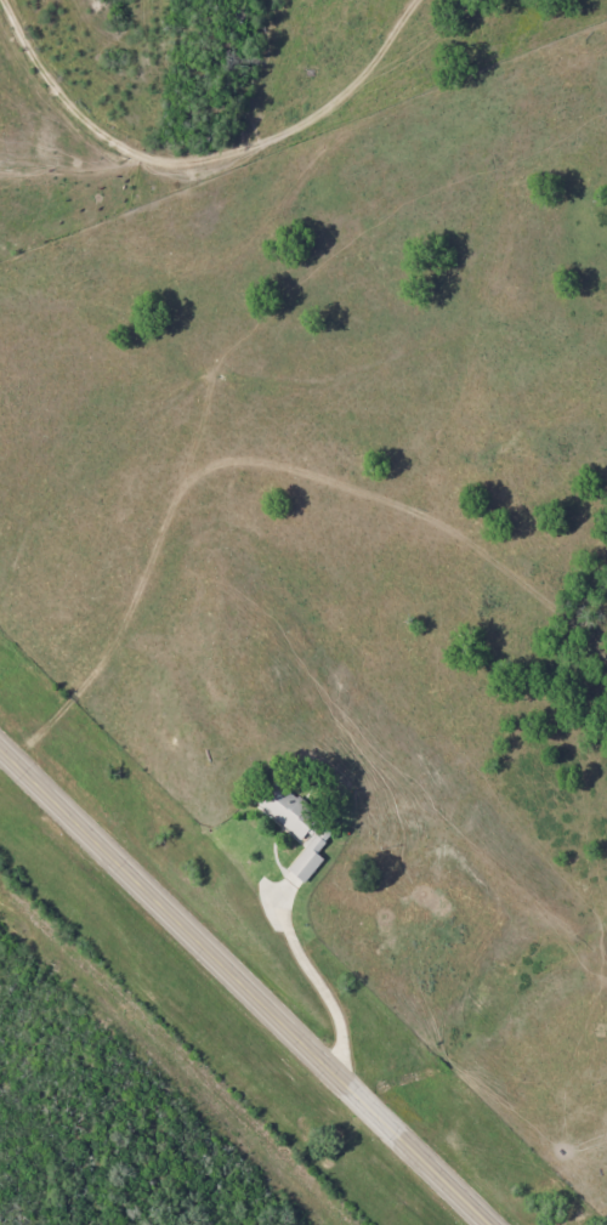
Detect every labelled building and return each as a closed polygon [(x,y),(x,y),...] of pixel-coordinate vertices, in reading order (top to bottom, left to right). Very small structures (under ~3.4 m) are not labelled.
[(317,817),(273,782),(254,806),(297,841),(317,817)] [(315,855),(324,843),(314,835),(285,871),(302,884),(321,860),(315,855)]
